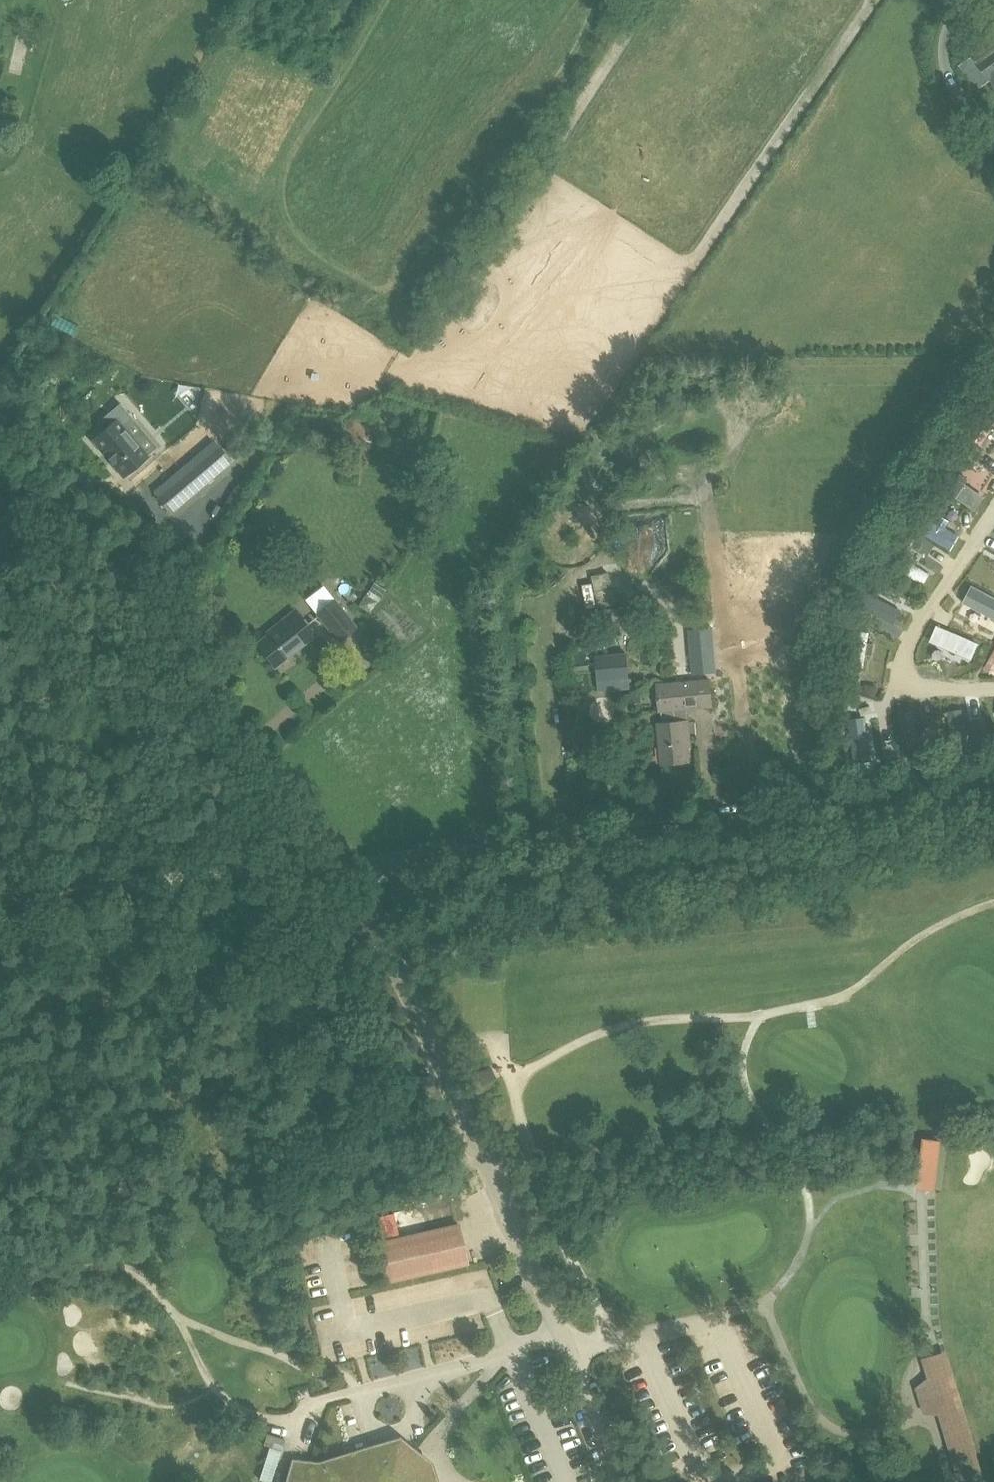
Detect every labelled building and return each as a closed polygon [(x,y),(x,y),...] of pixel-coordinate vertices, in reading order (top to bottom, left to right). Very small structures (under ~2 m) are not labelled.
[(992,83),(993,82),(993,23),(965,45),(973,56),(960,66),(976,90),(989,80),(992,83)] [(102,418),(109,426),(93,439),(124,476),(148,455),(147,454),(122,425),(131,417),(119,404),(102,418)] [(965,442),(977,450),(993,426),(993,409),(989,406),(965,442)] [(231,461),(219,448),(158,499),(170,513),(231,461)] [(947,472),(938,485),(973,510),(982,496),(947,472)] [(923,514),(914,528),(950,550),(959,535),(945,527),(937,522),(923,514)] [(910,559),(932,572),(939,561),(916,548),(910,559)] [(901,556),(895,567),(923,584),(929,574),(901,556)] [(986,575),(993,580),(993,562),(986,575)] [(964,603),(993,619),(993,602),(972,590),(964,603)] [(866,592),(858,605),(893,624),(901,611),(866,592)] [(357,627),(335,597),(315,613),(338,642),(357,627)] [(257,643),(275,666),(314,635),(294,610),(267,632),(268,634),(257,643)] [(937,627),(930,643),(972,660),(979,644),(937,627)] [(853,630),(846,669),(862,672),(865,656),(867,643),(869,633),(853,630)] [(985,667),(993,672),(993,651),(985,667)] [(595,655),(597,678),(628,676),(626,653),(595,655)] [(688,720),(687,720),(686,709),(714,707),(711,678),(655,682),(658,712),(661,712),(662,722),(658,723),(662,764),(690,761),(688,747),(690,746),(688,720)] [(962,710),(947,712),(953,755),(969,753),(962,710)] [(864,716),(847,719),(853,762),(870,760),(864,716)] [(974,728),(985,726),(984,718),(972,720),(974,728)] [(936,740),(946,739),(944,730),(935,732),(936,740)] [(941,1181),(943,1130),(925,1129),(923,1180),(941,1181)] [(384,1203),(386,1225),(405,1223),(402,1200),(384,1203)] [(389,1281),(468,1263),(459,1222),(380,1240),(389,1281)] [(973,1416),(954,1340),(931,1346),(937,1368),(927,1371),(941,1424),(973,1416)] [(275,1423),(273,1434),(291,1438),(293,1427),(275,1423)] [(430,1463),(399,1441),(321,1463),(297,1461),(291,1481),(436,1481),(430,1463)]
